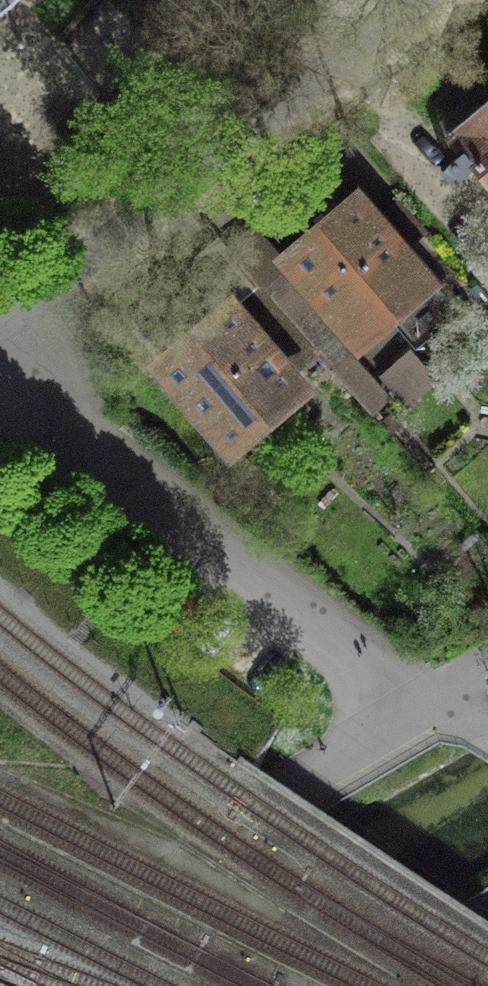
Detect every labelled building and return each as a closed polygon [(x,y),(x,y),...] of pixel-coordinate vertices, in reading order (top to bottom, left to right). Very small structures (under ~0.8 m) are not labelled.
[(16,0),(0,0),(0,14),(16,0)] [(451,139),(487,181),(487,108),(451,139)] [(427,284),(357,201),(287,260),(357,342),(427,284)] [(316,350),(347,384),(364,370),(288,281),(270,297),(316,350)] [(270,297),(259,284),(161,367),(231,449),(302,390),(287,376),(298,366),(316,350),(270,297)] [(347,384),(316,350),(298,366),(332,404),(350,387),(347,384)]
